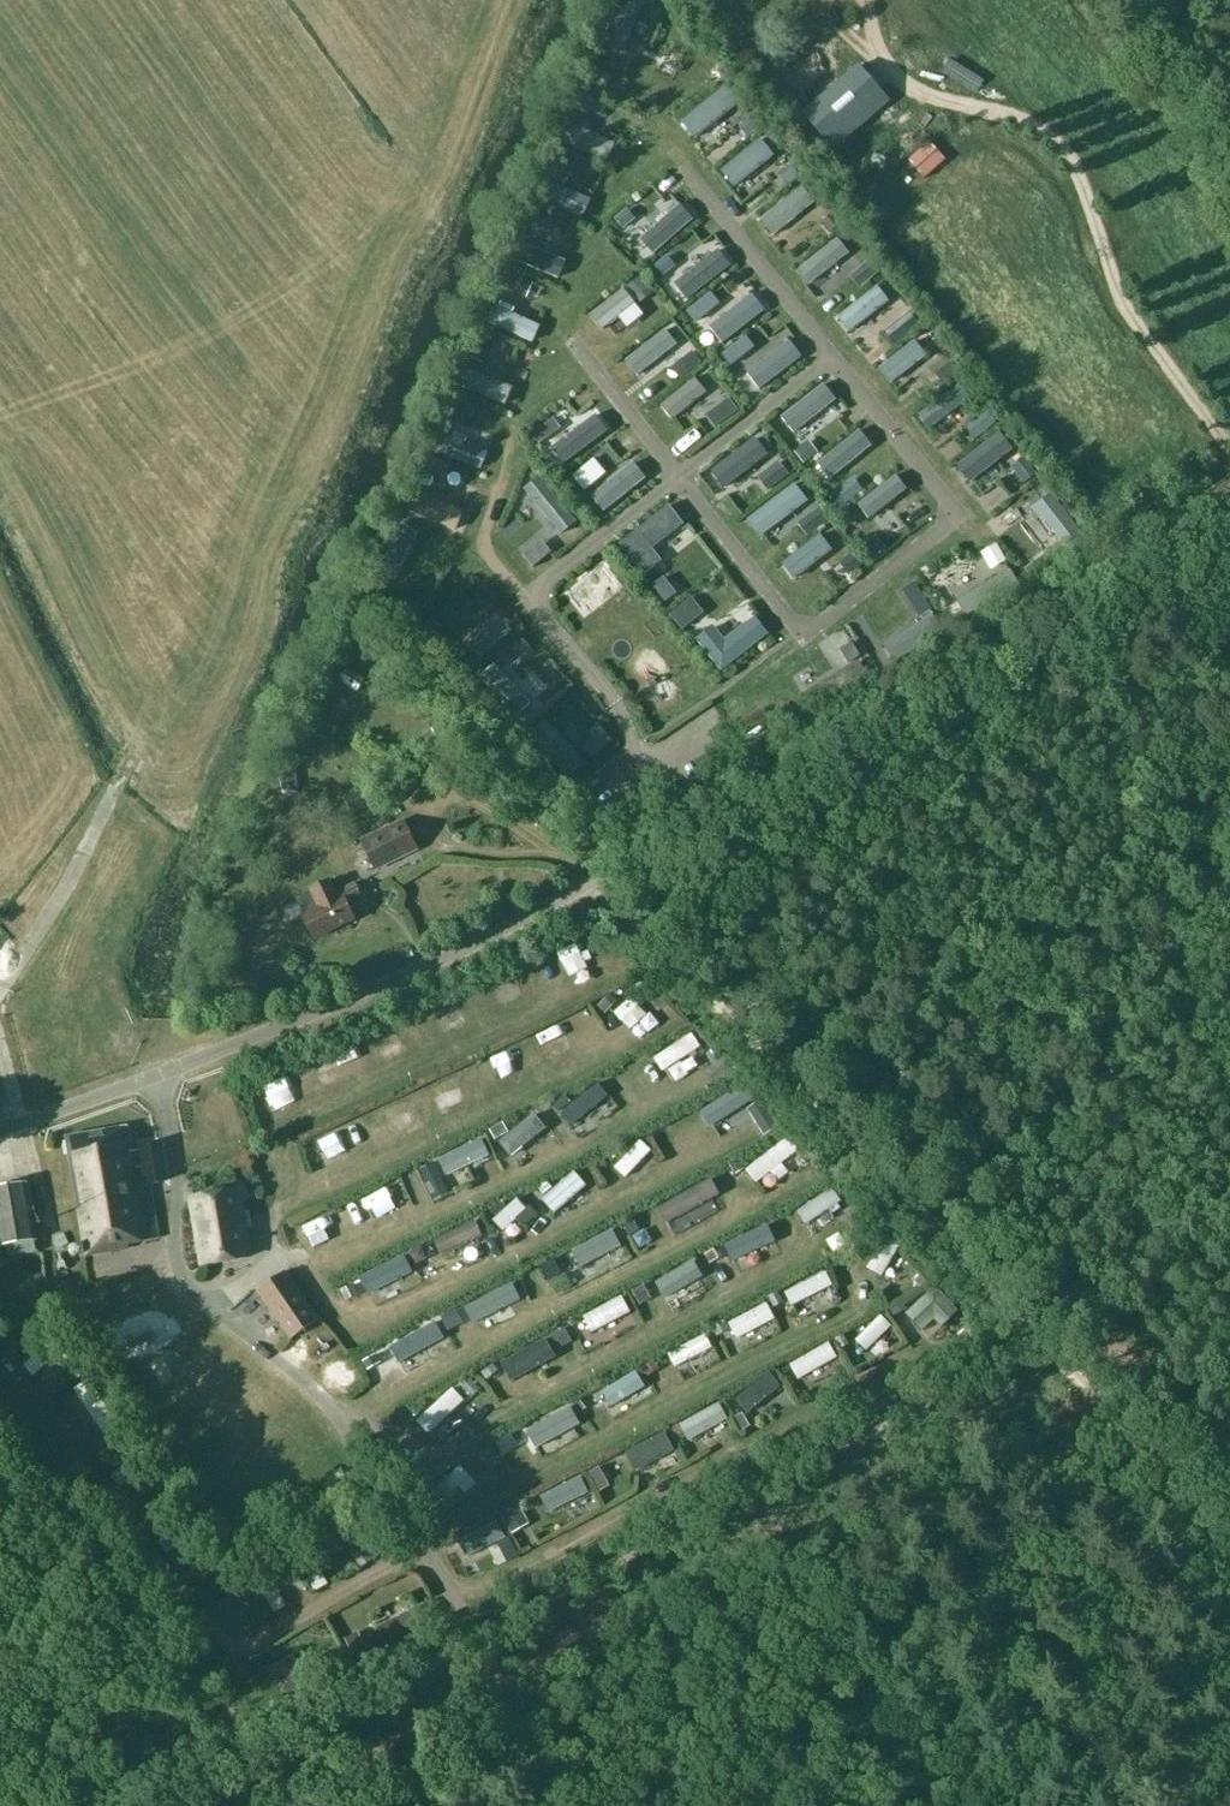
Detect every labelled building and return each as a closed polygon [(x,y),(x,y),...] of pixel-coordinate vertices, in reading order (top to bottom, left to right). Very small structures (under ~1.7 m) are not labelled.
[(634,53),(645,0),(617,0),(607,48),(634,53)] [(803,113),(833,148),(888,100),(858,65),(803,113)] [(692,131),(741,108),(730,84),(681,107),(692,131)] [(572,107),(568,115),(578,120),(570,137),(610,157),(622,133),(572,107)] [(762,135),(719,165),(746,204),(782,180),(787,187),(798,180),(781,156),(778,158),(762,135)] [(559,181),(551,201),(586,215),(594,195),(559,181)] [(1064,207),(1074,198),(1060,183),(1051,192),(1064,207)] [(771,237),(820,210),(807,187),(758,215),(771,237)] [(837,237),(798,273),(816,292),(855,256),(837,237)] [(524,238),(515,263),(560,279),(569,254),(524,238)] [(512,270),(503,286),(521,295),(529,279),(512,270)] [(598,329),(655,300),(644,279),(587,308),(598,329)] [(851,340),(895,309),(880,287),(836,317),(851,340)] [(485,321),(532,344),(543,321),(497,299),(485,321)] [(917,344),(877,369),(891,391),(931,366),(917,344)] [(730,360),(749,383),(765,370),(747,347),(730,360)] [(516,379),(469,361),(458,389),(506,406),(516,379)] [(700,382),(694,375),(658,407),(677,428),(699,408),(719,430),(741,411),(708,375),(700,382)] [(934,442),(974,405),(955,384),(915,421),(934,442)] [(553,416),(534,431),(545,445),(563,430),(553,416)] [(977,449),(998,432),(987,418),(966,435),(977,449)] [(452,424),(440,456),(481,472),(493,440),(452,424)] [(958,474),(977,494),(1020,455),(1001,434),(958,474)] [(755,440),(710,476),(727,496),(772,460),(755,440)] [(773,500),(795,484),(778,461),(756,477),(773,500)] [(410,507),(456,531),(467,510),(421,487),(410,507)] [(780,568),(796,591),(838,563),(822,539),(780,568)] [(582,617),(618,596),(605,575),(570,595),(582,617)] [(360,841),(375,872),(419,851),(404,820),(360,841)] [(296,898),(304,915),(315,938),(354,919),(346,903),(361,895),(354,883),(335,893),(329,881),(311,890),(296,898)] [(635,1030),(654,1015),(639,997),(621,1012),(635,1030)] [(413,1019),(420,1046),(445,1040),(438,1013),(413,1019)] [(667,1079),(707,1058),(696,1037),(656,1058),(667,1079)] [(350,1049),(336,1056),(350,1084),(364,1076),(350,1049)] [(298,1068),(305,1087),(326,1079),(319,1060),(298,1068)] [(294,1082),(270,1087),(273,1104),(297,1099),(294,1082)] [(559,1115),(572,1134),(613,1106),(601,1088),(559,1115)] [(741,1123),(758,1103),(742,1089),(713,1122),(731,1138),(743,1124),(741,1123)] [(512,1155),(546,1129),(535,1115),(502,1141),(512,1155)] [(127,1126),(66,1137),(86,1255),(129,1247),(128,1243),(156,1238),(148,1188),(139,1189),(134,1162),(141,1161),(145,1183),(167,1179),(160,1142),(138,1145),(140,1153),(132,1154),(127,1126)] [(436,1160),(451,1187),(496,1162),(482,1135),(436,1160)] [(614,1176),(629,1190),(657,1161),(642,1147),(614,1176)] [(762,1200),(804,1169),(789,1149),(747,1180),(762,1200)] [(438,1166),(421,1173),(429,1192),(446,1185),(438,1166)] [(556,1223),(590,1194),(576,1177),(541,1206),(556,1223)] [(0,1187),(0,1243),(0,1245),(6,1244),(8,1258),(36,1253),(34,1240),(37,1240),(28,1183),(0,1187)] [(674,1237),(725,1210),(714,1188),(662,1215),(674,1237)] [(436,1209),(450,1204),(445,1189),(430,1194),(436,1209)] [(203,1265),(250,1256),(238,1190),(191,1198),(203,1265)] [(813,1248),(848,1225),(833,1204),(798,1227),(813,1248)] [(506,1244),(533,1221),(519,1205),(492,1228),(506,1244)] [(644,1230),(631,1234),(640,1263),(654,1258),(644,1230)] [(595,1283),(624,1252),(609,1238),(580,1269),(595,1283)] [(763,1280),(775,1270),(753,1243),(722,1269),(736,1286),(755,1270),(763,1280)] [(369,1288),(381,1306),(418,1282),(407,1264),(369,1288)] [(291,1337),(319,1317),(286,1269),(258,1289),(291,1337)] [(710,1297),(696,1274),(656,1298),(670,1321),(710,1297)] [(794,1326),(837,1303),(828,1288),(786,1310),(794,1326)] [(626,1310),(583,1330),(594,1354),(637,1334),(626,1310)] [(457,1321),(424,1357),(441,1372),(473,1336),(457,1321)] [(770,1322),(722,1342),(732,1365),(780,1345),(770,1322)] [(857,1359),(870,1374),(898,1350),(885,1335),(857,1359)] [(150,1338),(130,1344),(136,1364),(156,1358),(150,1338)] [(408,1351),(379,1377),(394,1394),(423,1367),(408,1351)] [(669,1374),(681,1396),(718,1374),(706,1352),(669,1374)] [(504,1377),(514,1401),(559,1382),(549,1358),(504,1377)] [(804,1404),(840,1375),(827,1359),(791,1388),(804,1404)] [(614,1429),(651,1409),(640,1388),(603,1408),(614,1429)] [(471,1417),(486,1411),(479,1394),(465,1399),(471,1417)] [(456,1404),(418,1439),(433,1456),(472,1421),(456,1404)] [(697,1468),(728,1433),(716,1423),(685,1458),(697,1468)] [(534,1450),(549,1468),(581,1443),(567,1425),(534,1450)] [(466,1526),(483,1515),(465,1487),(448,1498),(466,1526)] [(474,1562),(487,1576),(508,1556),(495,1542),(474,1562)]
